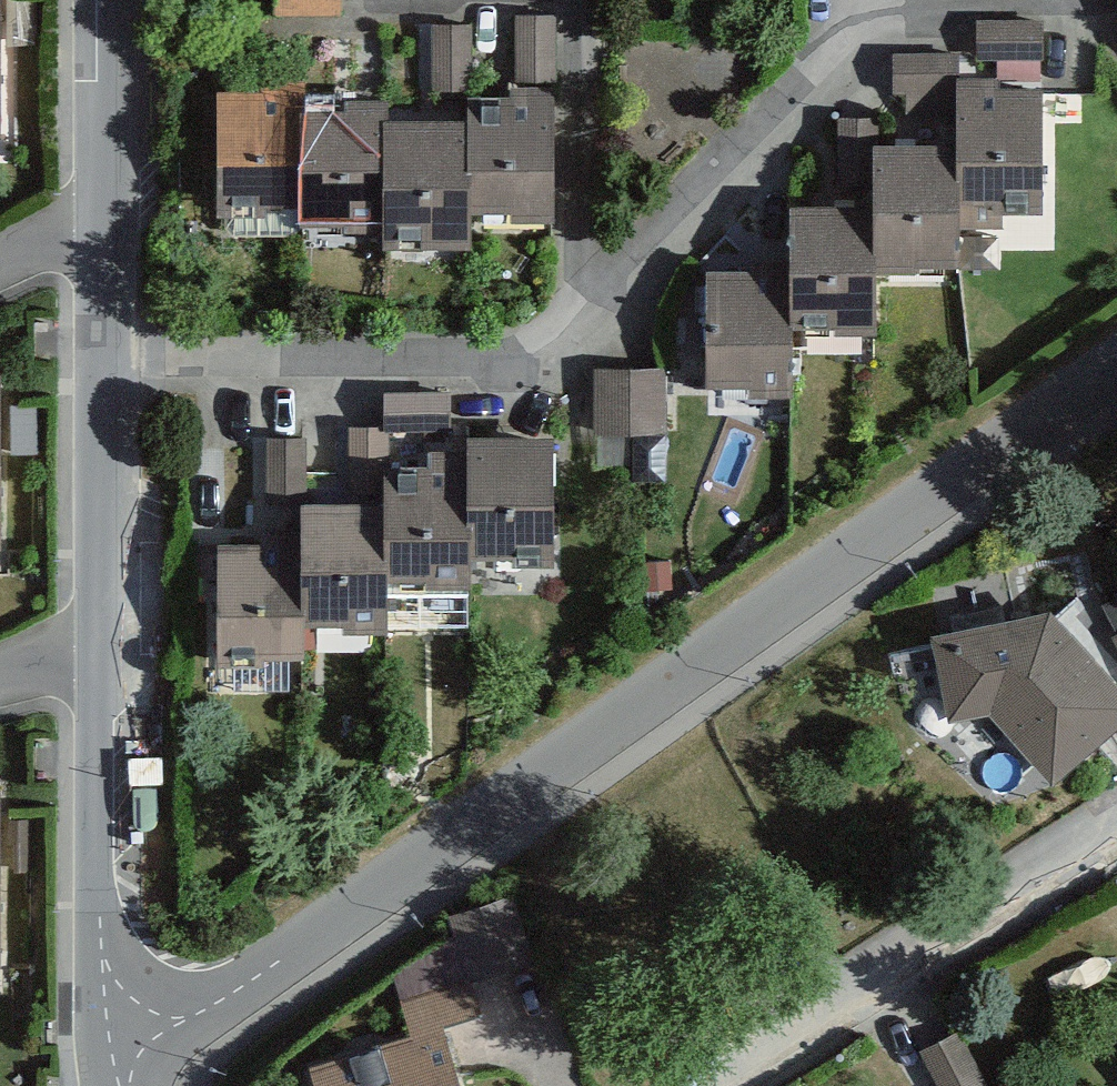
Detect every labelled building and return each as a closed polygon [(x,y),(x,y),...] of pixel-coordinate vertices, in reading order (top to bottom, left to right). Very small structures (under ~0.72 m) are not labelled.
[(554,15),(521,14),(520,74),(552,75),(554,15)] [(1043,22),(983,22),(983,49),(1043,49),(1043,22)] [(468,24),(432,24),(432,82),(468,83),(468,24)] [(956,54),(898,52),(897,78),(955,80),(956,54)] [(759,272),(712,272),(711,373),(754,374),(754,385),(785,386),(785,309),(836,309),(836,320),(868,321),(868,256),(914,257),(914,248),(953,249),(953,188),(995,189),(995,203),(1041,203),(1042,90),(995,90),(995,81),(963,80),(963,146),(878,145),(877,206),(792,205),(792,235),(760,234),(759,272)] [(294,82),(218,82),(218,205),(252,205),(252,190),(303,190),(303,208),(374,208),(374,217),(427,217),(427,236),(460,236),(460,196),(510,196),(510,207),(549,207),(549,86),(512,86),(512,96),(469,96),(469,118),(378,118),(378,98),(340,98),(340,111),(294,111),(294,82)] [(870,119),(841,119),(842,175),(871,175),(870,119)] [(475,210),(474,230),(547,233),(548,212),(475,210)] [(664,370),(602,371),(603,426),(665,425),(664,370)] [(447,393),(390,393),(390,424),(447,424),(447,393)] [(379,428),(352,427),(353,484),(379,484),(379,428)] [(548,436),(469,436),(469,452),(429,452),(429,465),(386,465),(386,506),(302,506),(302,528),(282,528),(281,561),(251,561),(251,545),(212,545),(212,651),(221,651),(221,632),(255,633),(255,647),(292,647),(292,611),(323,611),(323,621),(377,622),(377,563),(425,563),(425,575),(463,575),(463,544),(507,544),(507,529),(548,530),(548,436)] [(303,440),(273,438),(270,495),(301,497),(303,440)] [(934,634),(950,715),(993,707),(1054,777),(1116,723),(1116,679),(1058,611),(934,634)] [(511,901),(453,918),(470,978),(529,962),(511,901)] [(311,1068),(317,1085),(453,1085),(434,1028),(311,1068)] [(931,1051),(947,1085),(981,1085),(960,1039),(931,1051)]
